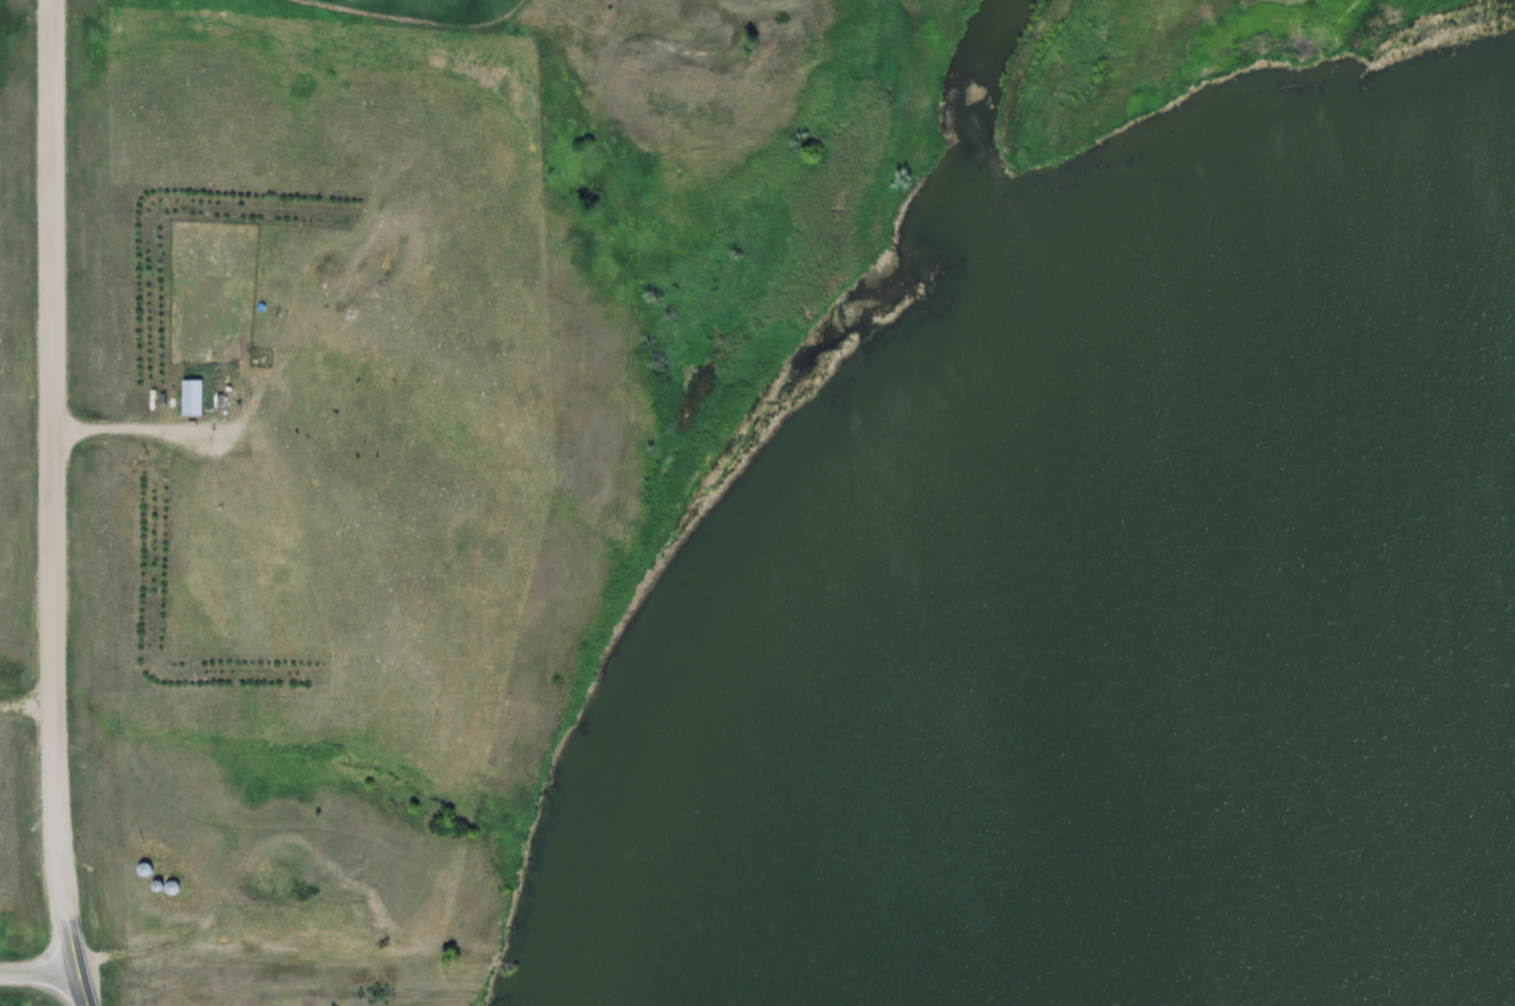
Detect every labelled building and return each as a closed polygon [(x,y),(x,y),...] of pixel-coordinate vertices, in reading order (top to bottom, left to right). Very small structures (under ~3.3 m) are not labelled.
[(184,416),(205,416),(205,379),(184,379),(184,416)]
